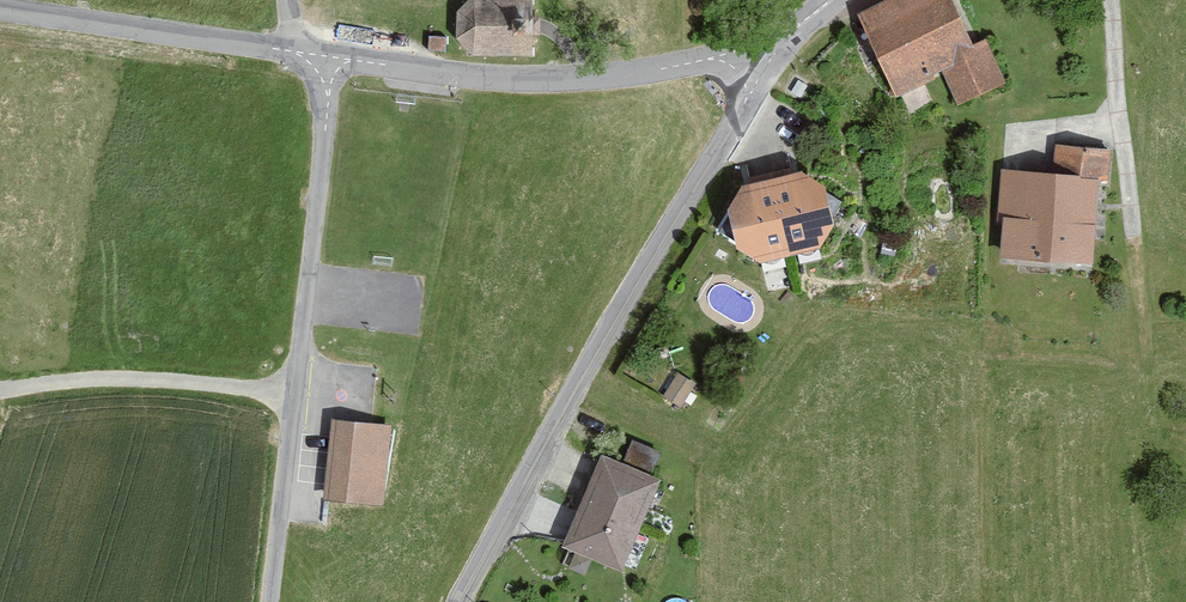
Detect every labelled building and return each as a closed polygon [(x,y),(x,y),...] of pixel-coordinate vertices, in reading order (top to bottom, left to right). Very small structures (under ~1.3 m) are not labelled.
[(454,11),(453,38),(470,55),(529,56),(529,0),(465,0),(454,11)] [(860,11),(896,90),(945,68),(959,100),(1003,80),(984,38),(970,45),(950,0),(884,0),(860,11)] [(1055,144),(1052,172),(1096,177),(1109,178),(1112,149),(1055,144)] [(1052,172),(1004,171),(999,258),(1091,264),(1096,177),(1052,172)] [(801,172),(739,188),(724,211),(731,252),(751,266),(816,245),(829,221),(822,190),(801,172)] [(392,423),(331,419),(326,497),(386,501),(392,423)] [(630,438),(621,460),(648,471),(657,449),(630,438)] [(621,460),(600,451),(561,545),(620,570),(659,476),(648,471),(621,460)]
